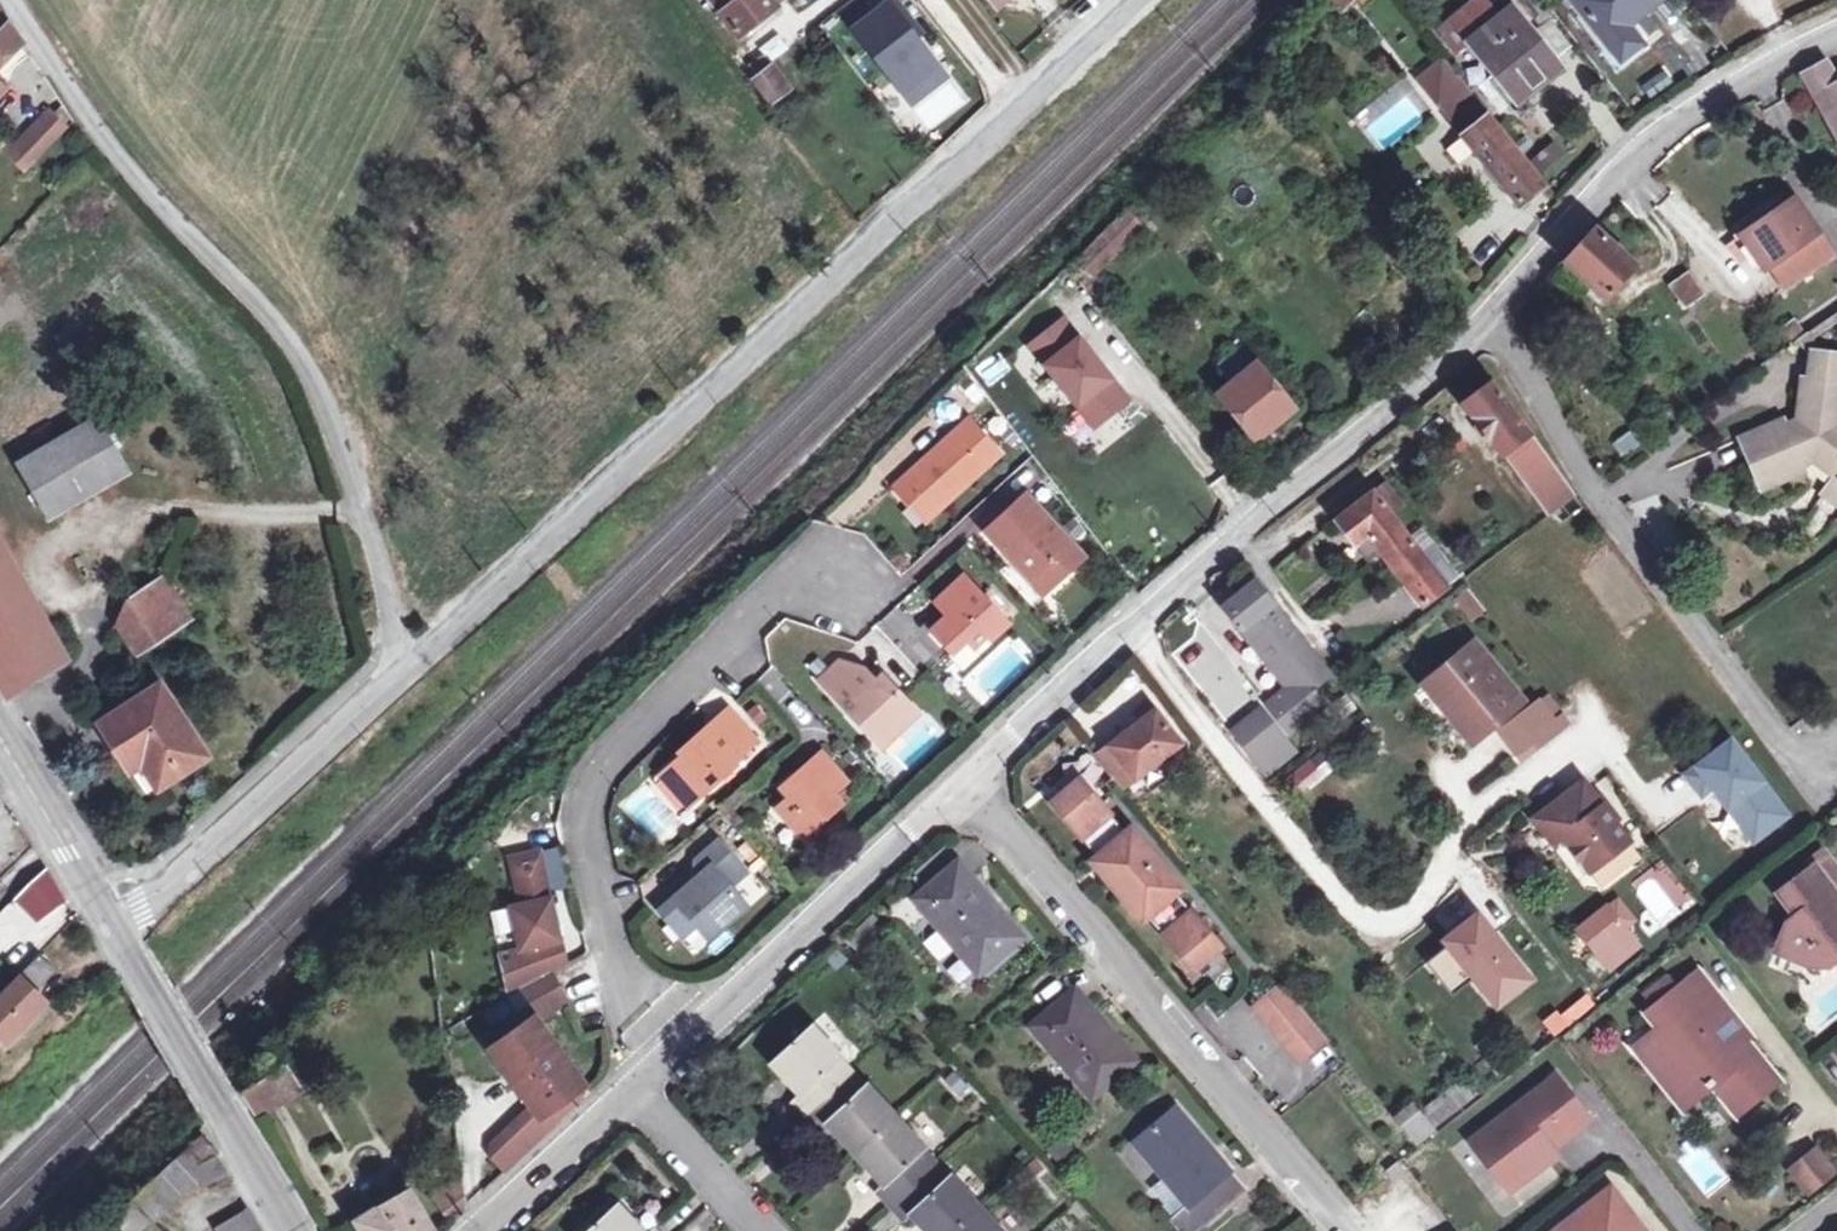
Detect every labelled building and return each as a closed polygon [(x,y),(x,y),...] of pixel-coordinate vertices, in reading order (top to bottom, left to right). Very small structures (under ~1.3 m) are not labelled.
[(712,2),(738,36),(782,0),(714,0),(712,2)] [(843,26),(902,104),(938,77),(880,0),(878,0),(843,26)] [(1358,0),(1323,0),(1340,17),(1358,0)] [(1581,3),(1592,16),(1588,20),(1609,44),(1633,24),(1636,27),(1665,4),(1662,0),(1586,0),(1581,3)] [(1592,16),(1581,3),(1567,15),(1606,62),(1642,34),(1636,27),(1633,24),(1609,44),(1588,20),(1592,16)] [(1486,4),(1456,28),(1521,107),(1563,72),(1516,14),(1503,25),(1486,4)] [(7,28),(0,35),(0,66),(20,46),(7,28)] [(768,60),(787,49),(778,33),(759,44),(768,60)] [(769,60),(758,68),(764,78),(756,84),(774,107),(794,92),(769,60)] [(1448,64),(1424,82),(1444,110),(1468,91),(1448,64)] [(1820,110),(1836,99),(1836,76),(1830,65),(1802,80),(1820,110)] [(8,90),(0,82),(0,98),(8,90)] [(1468,91),(1444,110),(1468,139),(1524,210),(1548,191),(1492,120),(1468,91)] [(1820,110),(1836,139),(1836,99),(1820,110)] [(4,153),(27,175),(74,127),(51,105),(4,153)] [(1542,168),(1562,155),(1551,139),(1531,153),(1542,168)] [(1798,198),(1746,239),(1769,271),(1771,269),(1818,237),(1822,233),(1798,198)] [(1568,265),(1611,299),(1636,270),(1597,233),(1568,265)] [(1818,237),(1771,269),(1784,289),(1831,257),(1818,237)] [(1685,269),(1665,284),(1684,308),(1704,293),(1685,269)] [(1130,402),(1067,321),(1033,347),(1097,428),(1130,402)] [(1803,439),(1795,442),(1788,426),(1745,444),(1764,488),(1807,470),(1804,464),(1817,459),(1836,477),(1836,358),(1821,357),(1819,384),(1807,383),(1804,419),(1803,439)] [(1297,411),(1259,365),(1221,397),(1259,443),(1297,411)] [(1506,455),(1529,438),(1530,438),(1492,387),(1466,406),(1504,457),(1506,455)] [(1804,419),(1788,426),(1795,442),(1803,439),(1804,419)] [(124,478),(91,421),(13,470),(48,527),(124,478)] [(926,494),(942,512),(993,466),(984,456),(994,447),(971,421),(897,488),(913,506),(926,494)] [(1619,457),(1639,448),(1631,431),(1612,439),(1619,457)] [(1529,438),(1506,455),(1552,516),(1575,499),(1529,438)] [(1003,456),(994,447),(984,456),(993,466),(1003,456)] [(1822,497),(1836,510),(1836,479),(1822,497)] [(1338,524),(1356,548),(1372,536),(1385,553),(1408,535),(1394,518),(1409,507),(1391,483),(1338,524)] [(929,524),(942,512),(926,494),(913,506),(929,524)] [(1040,576),(1052,590),(1083,562),(1027,500),(989,534),(1032,583),(1040,576)] [(1408,535),(1385,553),(1412,585),(1447,557),(1432,538),(1430,539),(1423,531),(1412,540),(1408,535)] [(1370,565),(1385,553),(1372,536),(1356,548),(1370,565)] [(1461,575),(1447,557),(1412,585),(1426,603),(1461,575)] [(11,698),(65,663),(52,636),(39,642),(0,566),(0,680),(11,698)] [(1040,576),(1032,583),(1044,597),(1052,590),(1040,576)] [(163,578),(135,597),(121,629),(140,659),(191,625),(163,578)] [(950,656),(965,642),(973,651),(986,638),(989,641),(1006,626),(963,580),(935,604),(947,618),(930,634),(950,656)] [(1260,586),(1230,610),(1256,642),(1270,630),(1293,658),(1279,670),(1295,690),(1273,707),(1296,736),(1331,708),(1319,693),(1314,686),(1330,673),(1260,586)] [(1450,598),(1467,624),(1484,612),(1467,587),(1450,598)] [(1270,630),(1256,642),(1279,670),(1293,658),(1270,630)] [(1472,648),(1433,681),(1482,739),(1520,707),(1505,688),(1510,683),(1493,663),(1488,667),(1472,648)] [(893,732),(899,740),(921,720),(887,682),(880,688),(867,673),(841,664),(820,683),(878,746),(893,732)] [(1330,673),(1314,686),(1319,693),(1335,680),(1330,673)] [(1482,739),(1433,681),(1428,685),(1476,744),(1482,739)] [(210,755),(163,686),(106,725),(151,794),(210,755)] [(1558,719),(1537,736),(1542,743),(1572,720),(1551,692),(1542,699),(1558,719)] [(1521,715),(1537,736),(1558,719),(1542,699),(1521,715)] [(671,766),(698,797),(741,758),(738,755),(754,740),(728,710),(699,735),(702,739),(692,748),(671,766)] [(1269,711),(1239,734),(1273,778),(1303,754),(1269,711)] [(1179,747),(1183,744),(1158,712),(1113,747),(1137,778),(1143,773),(1155,788),(1190,761),(1179,747)] [(1537,736),(1521,715),(1513,722),(1529,743),(1537,736)] [(893,732),(878,746),(885,753),(899,740),(893,732)] [(688,744),(692,748),(702,739),(699,735),(688,744)] [(1734,743),(1690,776),(1705,796),(1716,788),(1757,842),(1789,817),(1734,743)] [(800,792),(791,801),(778,813),(802,839),(840,805),(831,796),(844,785),(819,758),(792,783),(800,792)] [(1298,796),(1322,778),(1307,759),(1283,777),(1298,796)] [(698,797),(671,766),(663,774),(690,804),(698,797)] [(1193,966),(1221,943),(1176,890),(1182,885),(1131,825),(1126,829),(1081,776),(1053,799),(1097,852),(1092,857),(1143,918),(1148,913),(1193,966)] [(1606,807),(1586,782),(1580,786),(1600,811),(1606,807)] [(800,792),(792,783),(782,792),(791,801),(800,792)] [(1600,811),(1580,786),(1536,820),(1550,839),(1560,831),(1566,839),(1593,874),(1634,843),(1606,807),(1600,811)] [(1560,831),(1550,839),(1556,847),(1566,839),(1560,831)] [(1817,866),(1782,892),(1799,915),(1791,921),(1779,954),(1808,966),(1811,960),(1831,967),(1836,963),(1836,859),(1829,849),(1813,861),(1817,866)] [(551,972),(565,963),(536,850),(506,858),(518,905),(509,907),(520,948),(499,953),(510,996),(521,990),(551,972)] [(688,921),(698,932),(707,942),(741,909),(725,891),(741,876),(717,850),(696,869),(695,891),(662,921),(674,934),(688,921)] [(982,971),(1025,934),(960,856),(916,894),(982,971)] [(506,858),(497,860),(509,907),(518,905),(506,858)] [(45,875),(24,896),(43,925),(64,908),(45,875)] [(1653,878),(1636,889),(1654,917),(1671,907),(1653,878)] [(29,936),(2,910),(0,912),(0,952),(7,959),(29,936)] [(1616,941),(1625,952),(1638,941),(1614,912),(1586,935),(1601,953),(1616,941)] [(1451,946),(1429,963),(1445,984),(1467,966),(1477,979),(1500,1007),(1533,981),(1480,915),(1447,941),(1451,946)] [(684,945),(698,932),(688,921),(674,934),(684,945)] [(1616,941),(1601,953),(1610,963),(1625,952),(1616,941)] [(6,1046),(49,1000),(36,988),(54,969),(39,956),(0,995),(0,1041),(6,1046)] [(1467,966),(1445,984),(1455,997),(1477,979),(1467,966)] [(485,1039),(535,1105),(516,1123),(534,1143),(582,1099),(585,1096),(578,1090),(587,1084),(537,1019),(567,1000),(551,972),(521,990),(534,1015),(529,1018),(502,1036),(497,1029),(485,1039)] [(1679,1043),(1650,1066),(1688,1114),(1717,1091),(1739,1119),(1780,1086),(1730,1022),(1734,1018),(1701,976),(1681,992),(1658,1010),(1655,1012),(1667,1027),(1679,1043)] [(1572,1021),(1589,1010),(1568,978),(1552,989),(1572,1021)] [(1328,1036),(1282,980),(1253,1003),(1300,1059),(1328,1036)] [(1671,980),(1648,998),(1658,1010),(1681,992),(1671,980)] [(1137,1059),(1077,986),(1034,1023),(1094,1095),(1137,1059)] [(1551,1037),(1568,1026),(1556,1008),(1539,1019),(1551,1037)] [(524,1011),(497,1029),(502,1036),(529,1018),(524,1011)] [(793,1099),(805,1111),(849,1071),(837,1059),(841,1055),(812,1025),(772,1061),(801,1092),(793,1099)] [(1637,1050),(1650,1066),(1679,1043),(1667,1027),(1637,1050)] [(855,1149),(895,1112),(866,1083),(863,1086),(849,1071),(805,1111),(820,1126),(827,1120),(855,1149)] [(276,1074),(244,1094),(253,1109),(286,1089),(276,1074)] [(1511,1192),(1550,1162),(1545,1155),(1552,1149),(1591,1119),(1558,1076),(1472,1141),(1511,1192)] [(1417,1145),(1476,1095),(1464,1080),(1404,1128),(1417,1145)] [(1195,1208),(1208,1223),(1248,1190),(1177,1106),(1137,1140),(1195,1208)] [(877,1188),(889,1200),(932,1160),(923,1150),(927,1146),(895,1112),(855,1149),(885,1181),(877,1188)] [(534,1143),(516,1123),(493,1145),(511,1164),(534,1143)] [(1054,1163),(1073,1152),(1062,1134),(1044,1145),(1054,1163)] [(199,1161),(214,1150),(202,1135),(188,1148),(199,1161)] [(199,1161),(188,1148),(157,1174),(134,1197),(156,1218),(194,1181),(197,1184),(224,1167),(214,1150),(199,1161)] [(1552,1149),(1545,1155),(1550,1162),(1558,1156),(1552,1149)] [(1817,1150),(1792,1169),(1812,1194),(1836,1174),(1817,1150)] [(979,1202),(950,1171),(946,1174),(932,1160),(889,1200),(903,1216),(911,1209),(931,1230),(948,1230),(979,1202)] [(1386,1175),(1390,1179),(1395,1186),(1406,1176),(1397,1165),(1386,1175)] [(1729,1180),(1717,1165),(1695,1182),(1707,1197),(1729,1180)] [(468,1202),(465,1177),(438,1201),(452,1217),(468,1202)] [(356,1220),(363,1230),(434,1230),(407,1189),(356,1220)] [(111,1219),(122,1230),(140,1230),(153,1218),(133,1198),(111,1219)] [(1588,1210),(1602,1227),(1603,1226),(1604,1226),(1605,1225),(1606,1225),(1607,1225),(1608,1224),(1609,1224),(1610,1224),(1611,1224),(1612,1224),(1613,1224),(1614,1224),(1615,1224),(1616,1225),(1617,1225),(1618,1225),(1619,1226),(1620,1227),(1621,1227),(1621,1228),(1623,1229),(1624,1230),(1643,1230),(1628,1212),(1600,1200),(1588,1210)] [(652,1225),(646,1230),(618,1202),(586,1230),(658,1230),(652,1225)] [(979,1202),(948,1230),(1006,1230),(979,1202)] [(245,1206),(212,1227),(214,1230),(260,1230),(245,1206)] [(1208,1223),(1195,1208),(1178,1222),(1185,1230),(1199,1230),(1208,1223)] [(1623,1229),(1621,1228),(1621,1227),(1620,1227),(1619,1226),(1618,1225),(1617,1225),(1616,1225),(1615,1224),(1614,1224),(1613,1224),(1612,1224),(1611,1224),(1610,1224),(1609,1224),(1608,1224),(1607,1225),(1606,1225),(1605,1225),(1604,1226),(1603,1226),(1602,1227),(1588,1210),(1561,1230),(1624,1230),(1623,1229)]
